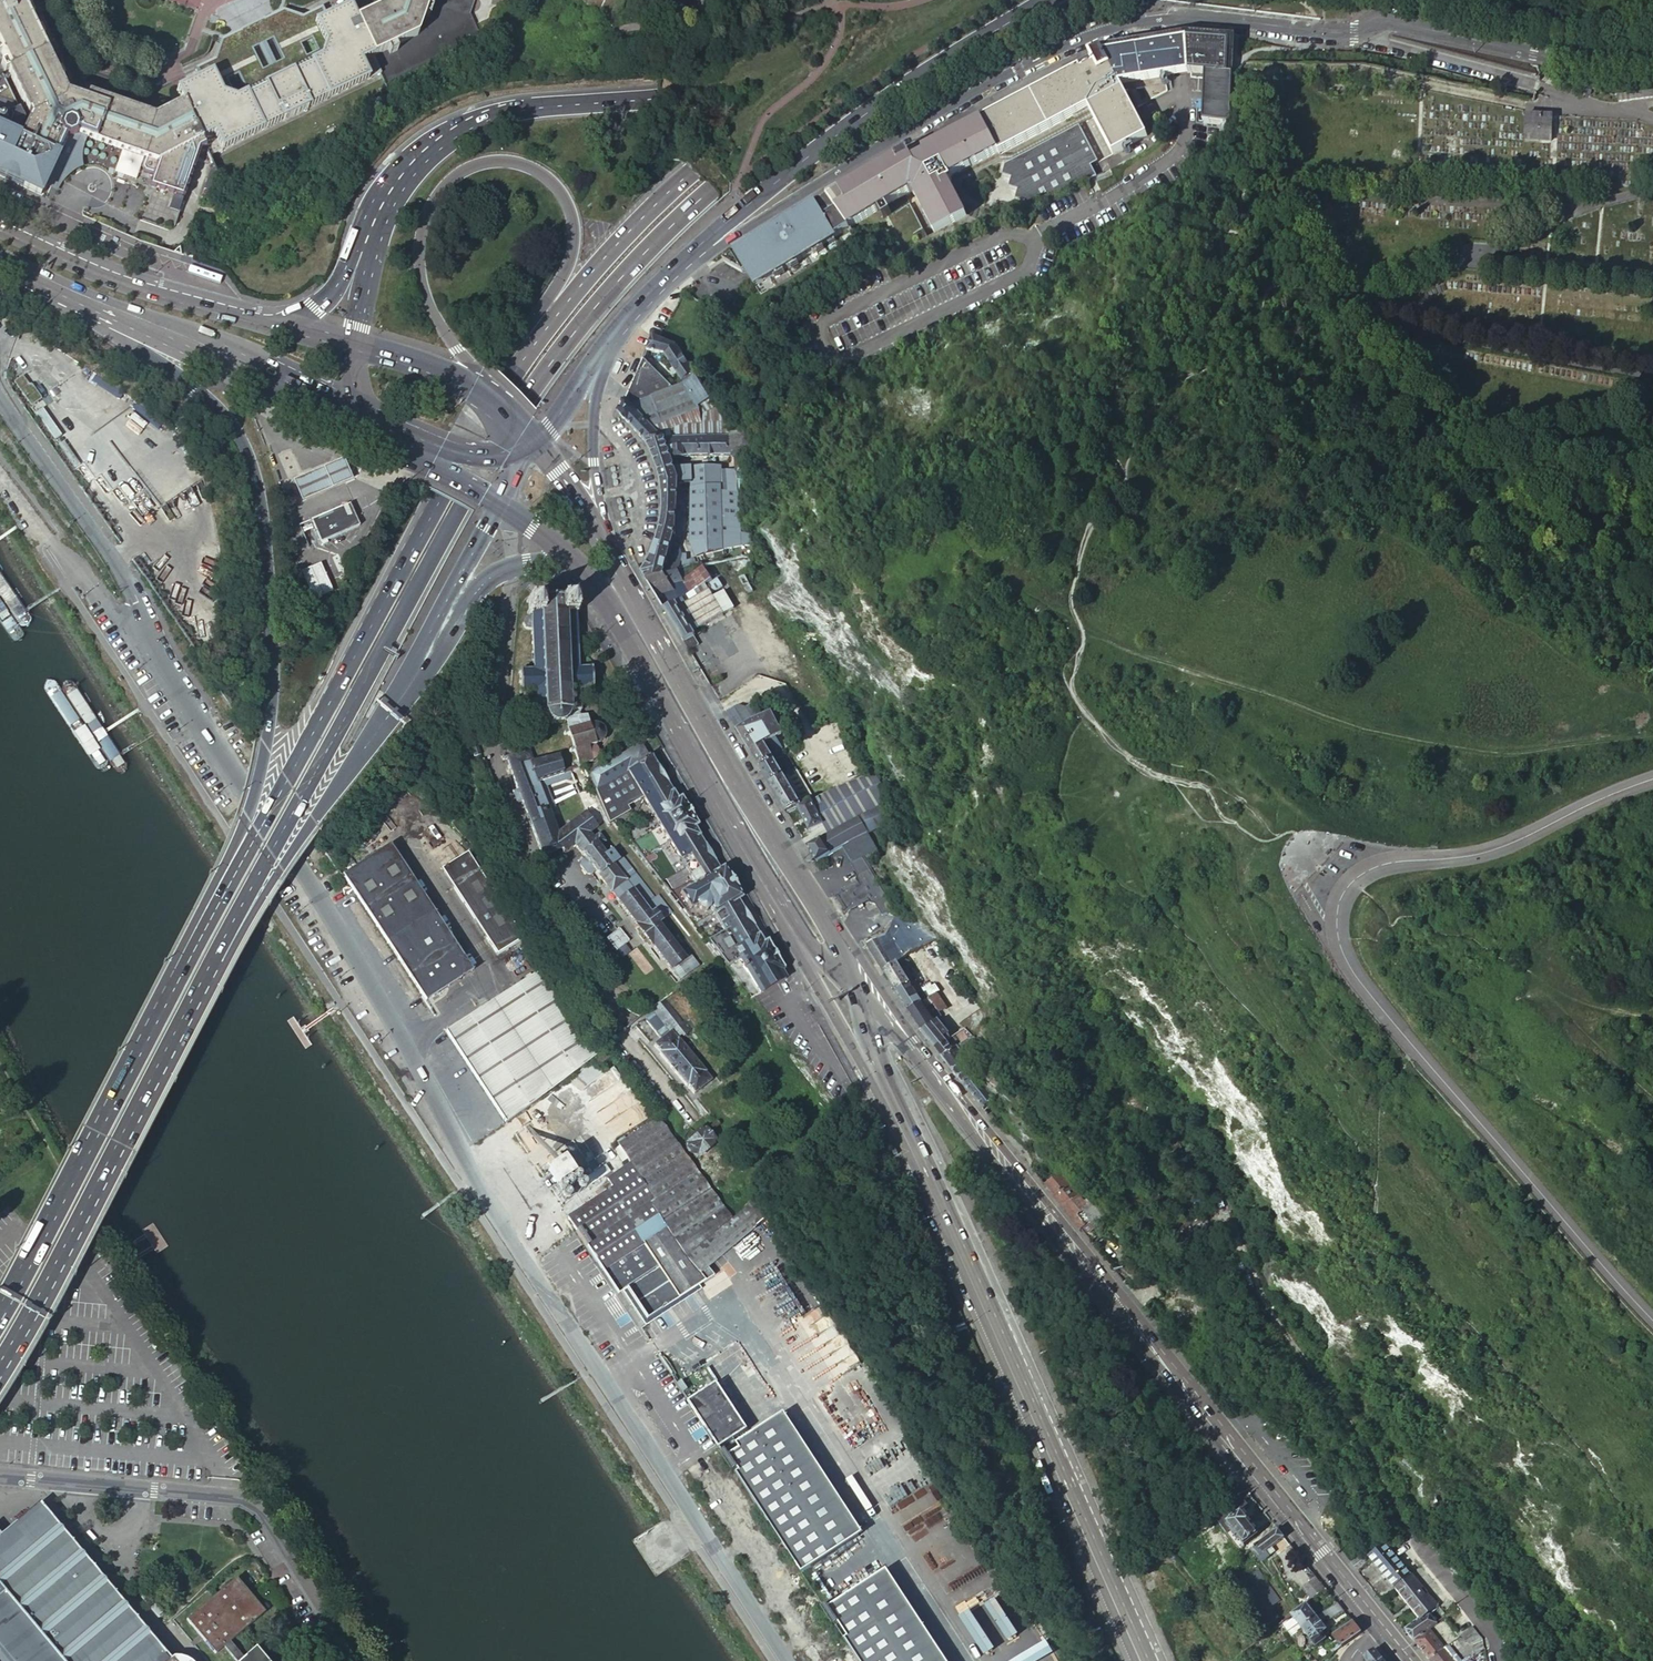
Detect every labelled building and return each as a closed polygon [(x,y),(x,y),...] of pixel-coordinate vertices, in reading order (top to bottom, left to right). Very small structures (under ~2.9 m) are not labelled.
[(8,71),(57,48),(41,13),(36,4),(34,0),(0,0),(0,75),(8,71)] [(386,82),(481,36),(472,18),(470,13),(474,0),(387,0),(387,1),(386,5),(357,18),(356,20),(381,72),(386,82)] [(623,0),(588,0),(586,4),(615,19),(624,0),(623,0)] [(208,156),(381,72),(356,20),(350,8),(345,6),(342,8),(336,11),(326,16),(322,7),(302,16),(282,10),(264,18),(252,24),(239,30),(239,31),(221,40),(214,58),(195,68),(200,77),(179,86),(177,92),(183,103),(205,149),(208,156)] [(1187,70),(1186,34),(1174,35),(1169,36),(1174,73),(1179,72),(1187,70)] [(1233,82),(1233,59),(1234,36),(1186,34),(1187,70),(1187,71),(1188,71),(1205,72),(1203,121),(1231,122),(1233,82)] [(1174,73),(1169,36),(1128,43),(1102,48),(1088,54),(1091,61),(1092,64),(1080,69),(1079,67),(1077,68),(1025,95),(980,119),(997,151),(998,153),(1071,115),(1087,106),(1093,119),(1112,152),(1145,134),(1123,91),(1129,89),(1137,88),(1145,86),(1167,82),(1170,82),(1169,73),(1174,73)] [(201,151),(205,149),(183,103),(182,104),(154,118),(90,95),(88,95),(90,90),(82,87),(75,85),(57,48),(8,71),(31,118),(20,141),(52,155),(57,157),(65,142),(68,143),(72,134),(79,137),(81,134),(87,137),(144,158),(141,168),(143,172),(151,175),(153,177),(150,178),(149,183),(150,187),(155,188),(158,186),(158,190),(164,191),(167,189),(168,193),(173,194),(176,193),(177,196),(181,198),(185,195),(195,167),(201,151)] [(1091,61),(1088,54),(1076,60),(1079,67),(1091,61)] [(1091,61),(1079,67),(1080,69),(1092,64),(1091,61)] [(1168,85),(1167,82),(1145,86),(1151,97),(1168,88),(1168,85)] [(1143,101),(1137,88),(1129,89),(1130,93),(1136,105),(1143,101)] [(1633,96),(1634,102),(1652,99),(1652,93),(1633,96)] [(1079,126),(1093,119),(1087,106),(1071,115),(1075,123),(1017,153),(1020,158),(1079,126)] [(7,123),(7,122),(7,121),(7,120),(6,120),(6,119),(6,118),(5,118),(5,117),(4,117),(4,116),(3,116),(2,116),(1,115),(0,115),(0,177),(40,196),(42,188),(57,157),(52,155),(20,141),(13,137),(3,133),(7,123)] [(1553,117),(1525,115),(1524,141),(1551,142),(1553,117)] [(909,157),(906,152),(894,158),(847,186),(868,219),(912,192),(934,231),(964,215),(947,181),(950,179),(948,176),(997,151),(980,119),(923,149),(925,153),(912,160),(910,156),(909,157)] [(1014,198),(1018,199),(1022,200),(1026,208),(1076,181),(1072,173),(1090,164),(1097,160),(1079,126),(1020,158),(1006,165),(1002,176),(1011,178),(1007,187),(1017,189),(1014,198)] [(72,170),(82,165),(82,154),(83,149),(83,145),(87,137),(81,134),(79,137),(72,134),(68,143),(65,142),(57,157),(42,188),(55,194),(63,179),(72,170)] [(920,144),(908,151),(910,156),(923,149),(920,144)] [(925,153),(923,149),(910,156),(912,160),(925,153)] [(1095,174),(1090,164),(1072,173),(1076,181),(1078,184),(1095,174)] [(847,186),(828,198),(850,230),(868,219),(847,186)] [(850,230),(828,198),(725,263),(742,272),(746,270),(759,291),(852,233),(850,230)] [(694,374),(676,346),(660,340),(654,337),(651,343),(647,351),(665,355),(682,381),(694,374)] [(647,352),(643,359),(659,366),(662,359),(647,352)] [(632,384),(629,391),(635,398),(643,402),(647,400),(657,396),(672,390),(667,384),(663,378),(659,374),(653,368),(650,365),(649,364),(647,362),(643,360),(632,384)] [(663,440),(730,435),(716,409),(715,407),(714,404),(711,399),(697,377),(686,383),(683,384),(682,385),(672,390),(657,396),(647,400),(648,405),(664,415),(646,423),(663,440)] [(635,398),(629,391),(625,400),(646,423),(664,415),(648,405),(647,400),(643,402),(635,398)] [(644,441),(645,442),(663,440),(646,423),(625,400),(619,414),(633,428),(644,441)] [(751,457),(748,439),(748,434),(730,435),(663,440),(645,442),(647,446),(648,448),(651,454),(655,464),(656,467),(657,469),(674,467),(671,458),(733,454),(733,459),(747,458),(751,457)] [(714,564),(748,554),(745,532),(741,532),(737,490),(749,489),(747,458),(733,459),(733,462),(689,466),(690,472),(690,480),(661,485),(663,498),(664,503),(664,508),(663,516),(663,520),(661,532),(658,539),(656,545),(655,550),(653,553),(668,557),(669,553),(676,555),(682,533),(682,516),(677,515),(678,493),(691,490),(691,499),(694,544),(709,544),(709,546),(710,561),(713,560),(714,564)] [(326,490),(335,487),(352,480),(343,459),(317,470),(293,481),(302,501),(319,493),(326,490)] [(657,469),(661,485),(690,480),(690,472),(676,473),(674,467),(657,469)] [(682,545),(694,544),(691,499),(684,499),(682,545)] [(351,504),(312,520),(322,542),(361,525),(351,504)] [(642,574),(646,581),(684,570),(696,565),(701,564),(710,561),(709,546),(682,555),(681,561),(668,557),(653,553),(651,558),(649,564),(645,569),(643,572),(642,574)] [(332,592),(320,564),(301,572),(313,601),(332,592)] [(684,570),(646,581),(651,589),(663,610),(676,603),(683,599),(705,584),(711,581),(701,564),(696,565),(700,571),(688,578),(684,570)] [(724,615),(705,584),(683,599),(700,629),(724,615)] [(577,615),(579,615),(579,612),(577,612),(576,601),(578,601),(578,599),(575,599),(575,596),(573,596),(574,599),(565,599),(565,596),(562,596),(562,599),(559,600),(558,598),(556,598),(556,600),(548,601),(548,599),(545,599),(545,600),(542,600),(542,598),(539,598),(540,600),(530,601),(530,599),(528,599),(528,601),(526,602),(526,603),(528,604),(528,613),(527,613),(527,615),(528,616),(529,618),(530,618),(530,619),(528,619),(527,619),(525,620),(524,621),(524,623),(523,624),(523,626),(524,627),(525,629),(526,630),(528,630),(529,631),(531,631),(532,633),(531,633),(531,636),(532,636),(533,643),(531,643),(531,645),(533,645),(533,652),(531,652),(532,654),(533,654),(533,656),(531,656),(530,661),(533,660),(533,662),(532,662),(532,664),(533,664),(534,671),(521,672),(521,671),(520,671),(520,672),(518,672),(518,674),(520,673),(520,681),(519,681),(519,683),(520,683),(521,691),(519,691),(519,694),(522,695),(523,696),(523,697),(525,699),(526,699),(527,699),(528,701),(529,701),(529,699),(531,698),(532,697),(533,696),(534,694),(535,694),(535,698),(534,698),(534,701),(536,701),(536,709),(534,709),(534,712),(536,712),(536,714),(538,713),(538,712),(545,711),(545,713),(547,713),(548,714),(548,716),(548,718),(549,719),(550,720),(551,721),(550,722),(552,723),(553,723),(554,724),(556,724),(558,724),(560,724),(562,723),(563,722),(564,723),(566,722),(565,720),(567,718),(568,734),(564,736),(565,738),(568,737),(569,739),(571,738),(575,749),(572,749),(573,752),(569,753),(570,755),(574,754),(576,762),(573,763),(571,768),(572,771),(579,769),(578,766),(583,765),(590,763),(590,764),(593,763),(592,761),(593,761),(594,760),(595,758),(596,756),(597,754),(598,755),(598,753),(596,753),(596,752),(596,750),(595,749),(594,748),(593,747),(595,746),(595,744),(597,743),(599,743),(601,741),(601,740),(604,740),(605,738),(603,737),(602,736),(603,735),(603,733),(602,731),(601,730),(600,729),(602,727),(600,726),(599,727),(598,727),(596,726),(594,726),(593,726),(591,726),(589,726),(588,727),(588,724),(589,722),(589,720),(588,718),(587,716),(586,714),(586,712),(584,712),(584,714),(579,714),(579,710),(580,710),(580,707),(579,708),(578,699),(580,699),(580,697),(578,697),(578,692),(580,691),(580,692),(580,693),(581,694),(582,695),(583,696),(584,697),(585,697),(585,698),(587,698),(587,697),(588,696),(590,695),(591,694),(591,692),(591,691),(592,691),(593,690),(592,690),(594,690),(594,688),(592,688),(591,680),(594,679),(593,677),(591,677),(591,670),(593,670),(593,668),(591,668),(591,666),(589,667),(589,668),(578,669),(577,662),(579,662),(578,660),(577,660),(577,659),(579,658),(579,653),(577,653),(577,652),(578,652),(578,650),(577,650),(576,642),(578,642),(578,641),(576,641),(576,634),(577,633),(577,631),(576,631),(575,618),(577,618),(577,615)] [(676,603),(663,610),(673,626),(682,641),(693,636),(694,635),(694,634),(676,603)] [(693,636),(682,641),(688,651),(699,645),(693,636)] [(739,706),(726,714),(738,733),(753,723),(743,707),(739,706)] [(753,723),(738,733),(752,756),(769,746),(767,744),(781,736),(782,733),(772,715),(762,719),(753,723)] [(759,993),(783,979),(779,972),(783,969),(766,941),(763,943),(738,902),(741,900),(723,869),(720,871),(694,828),(698,826),(681,798),(676,801),(651,757),(648,758),(640,744),(587,776),(605,820),(608,827),(611,826),(611,824),(614,822),(629,812),(627,808),(643,798),(695,886),(680,896),(690,912),(698,908),(698,910),(699,911),(700,912),(702,913),(704,914),(705,913),(707,912),(708,911),(708,909),(709,908),(724,933),(706,944),(720,962),(725,968),(739,959),(759,993)] [(760,769),(773,761),(779,757),(771,745),(769,746),(752,756),(760,769)] [(476,747),(470,750),(473,759),(475,758),(476,758),(479,757),(477,751),(476,747)] [(539,783),(564,774),(558,754),(532,761),(528,751),(507,758),(519,791),(515,793),(514,795),(517,802),(519,802),(522,800),(542,856),(560,850),(563,854),(566,852),(563,844),(560,844),(557,834),(539,783)] [(781,756),(790,772),(795,769),(788,757),(783,755),(781,756)] [(783,776),(773,761),(760,769),(770,784),(783,776)] [(795,769),(790,772),(795,779),(800,776),(795,769)] [(828,834),(889,797),(873,770),(819,797),(826,811),(818,815),(823,824),(828,834)] [(792,791),(783,776),(770,784),(778,799),(792,791)] [(778,799),(788,814),(798,809),(801,807),(801,806),(792,791),(778,799)] [(889,797),(892,802),(901,795),(899,791),(889,797)] [(826,811),(819,797),(814,800),(811,801),(818,815),(826,811)] [(842,847),(866,832),(897,813),(892,802),(889,797),(828,834),(821,838),(831,854),(842,847)] [(823,824),(818,815),(811,801),(801,806),(801,807),(798,809),(809,831),(823,824)] [(588,833),(596,827),(585,812),(566,827),(573,838),(570,841),(572,847),(574,845),(584,859),(580,862),(580,866),(586,874),(591,874),(594,871),(680,981),(698,967),(689,955),(688,956),(661,921),(671,913),(657,896),(653,899),(650,895),(651,893),(622,858),(619,860),(611,850),(608,853),(602,845),(605,842),(599,835),(598,835),(593,839),(588,833)] [(629,812),(614,822),(620,831),(635,822),(629,812)] [(474,830),(461,815),(451,823),(464,838),(474,830)] [(573,838),(566,827),(557,834),(560,844),(563,844),(566,852),(572,847),(570,841),(573,838)] [(873,861),(879,858),(881,856),(866,832),(842,847),(851,863),(850,864),(857,875),(856,880),(859,884),(857,885),(866,899),(868,898),(870,902),(875,904),(881,914),(895,905),(889,894),(886,896),(870,869),(876,865),(873,861)] [(807,847),(817,863),(831,854),(821,838),(807,847)] [(458,957),(462,955),(389,846),(343,877),(426,1002),(438,994),(435,989),(466,969),(458,957)] [(521,935),(472,861),(468,854),(441,871),(497,956),(523,938),(521,935)] [(480,856),(472,861),(521,935),(528,930),(480,856)] [(837,897),(846,911),(866,899),(857,885),(837,897)] [(921,943),(932,933),(912,913),(909,915),(902,920),(893,914),(885,934),(866,944),(884,973),(902,958),(921,943)] [(938,969),(921,943),(902,958),(915,978),(921,987),(928,997),(929,998),(936,993),(926,978),(938,969)] [(569,996),(537,947),(531,951),(563,1000),(569,996)] [(472,971),(462,955),(458,957),(466,969),(435,989),(438,994),(472,971)] [(915,978),(902,958),(884,973),(896,992),(915,978)] [(596,1056),(597,1055),(541,970),(445,1031),(505,1123),(596,1056)] [(915,978),(896,992),(907,1011),(919,1003),(920,1002),(914,991),(921,987),(915,978)] [(932,1004),(938,1012),(945,1006),(936,993),(929,998),(932,1004)] [(928,997),(920,1002),(919,1003),(924,1009),(932,1004),(929,998),(928,997)] [(676,1028),(683,1036),(690,1031),(683,1023),(682,1024),(663,1000),(650,1010),(654,1014),(650,1017),(648,1019),(663,1038),(654,1046),(660,1053),(658,1055),(685,1087),(686,1086),(693,1094),(710,1079),(704,1071),(705,1070),(678,1037),(677,1038),(671,1032),(676,1028)] [(989,1011),(979,1000),(959,1021),(959,1023),(961,1025),(962,1026),(968,1034),(981,1019),(989,1011)] [(919,1003),(907,1011),(920,1031),(921,1032),(921,1033),(934,1022),(933,1020),(924,1009),(919,1003)] [(938,1012),(932,1004),(924,1009),(933,1020),(938,1017),(940,1016),(938,1012)] [(921,1033),(935,1049),(945,1040),(944,1039),(942,1036),(948,1032),(944,1027),(946,1025),(938,1017),(933,1020),(934,1022),(921,1033)] [(944,1039),(945,1040),(952,1049),(968,1034),(962,1026),(961,1025),(948,1036),(944,1039)] [(935,1049),(962,1083),(970,1078),(961,1066),(968,1060),(965,1055),(976,1044),(968,1034),(952,1049),(945,1040),(935,1049)] [(600,1064),(612,1054),(607,1047),(597,1055),(596,1056),(600,1064)] [(995,1099),(984,1085),(974,1074),(970,1078),(962,1083),(983,1109),(995,1099)] [(1003,1129),(1009,1123),(1000,1110),(993,1114),(1003,1129)] [(732,1217),(730,1215),(673,1137),(659,1117),(619,1144),(631,1162),(607,1178),(612,1187),(568,1217),(598,1263),(602,1260),(622,1291),(626,1288),(646,1319),(707,1279),(712,1274),(707,1268),(753,1228),(778,1263),(780,1265),(783,1270),(838,1358),(858,1346),(773,1210),(771,1212),(757,1194),(732,1217)] [(714,1141),(704,1129),(689,1143),(688,1141),(685,1144),(688,1147),(689,1146),(695,1154),(694,1155),(697,1159),(701,1156),(700,1155),(714,1141)] [(1031,1168),(1044,1184),(1056,1175),(1043,1158),(1031,1168)] [(732,1166),(725,1160),(720,1165),(726,1172),(732,1166)] [(559,1190),(574,1180),(563,1164),(548,1174),(559,1190)] [(742,1172),(736,1167),(728,1176),(735,1181),(742,1172)] [(1056,1175),(1044,1184),(1081,1229),(1089,1222),(1100,1237),(1100,1238),(1105,1231),(1090,1208),(1088,1206),(1086,1203),(1061,1171),(1056,1175)] [(602,1260),(598,1263),(618,1293),(622,1291),(602,1260)] [(1222,1308),(1231,1299),(1222,1288),(1212,1297),(1222,1308)] [(1211,1320),(1220,1311),(1208,1297),(1199,1305),(1211,1320)] [(689,1401),(720,1448),(748,1429),(718,1383),(689,1401)] [(1246,1411),(1256,1410),(1255,1398),(1245,1399),(1246,1411)] [(762,1433),(772,1426),(767,1420),(758,1426),(762,1433)] [(1231,1506),(1240,1499),(1233,1490),(1224,1498),(1231,1506)] [(849,1644),(851,1648),(841,1655),(845,1660),(936,1660),(902,1611),(884,1623),(873,1607),(896,1591),(835,1499),(778,1536),(849,1644)] [(1248,1507),(1242,1500),(1220,1515),(1233,1531),(1231,1532),(1236,1539),(1238,1538),(1244,1545),(1257,1534),(1247,1521),(1248,1520),(1242,1512),(1248,1507)] [(186,1656),(179,1657),(173,1657),(41,1503),(3,1534),(0,1531),(0,1660),(191,1660),(186,1656)] [(953,1571),(983,1552),(982,1550),(970,1530),(963,1535),(952,1518),(940,1525),(952,1544),(940,1552),(953,1571)] [(1284,1537),(1278,1529),(1250,1551),(1260,1564),(1268,1557),(1265,1553),(1270,1548),(1284,1537)] [(1413,1574),(1388,1545),(1370,1559),(1369,1560),(1380,1572),(1382,1575),(1396,1590),(1413,1574)] [(1274,1553),(1270,1548),(1265,1553),(1268,1557),(1274,1553)] [(1352,1562),(1358,1570),(1369,1560),(1370,1559),(1364,1552),(1352,1562)] [(1442,1605),(1413,1574),(1396,1590),(1407,1603),(1409,1605),(1411,1608),(1419,1618),(1421,1621),(1432,1614),(1442,1605)] [(1312,1600),(1326,1589),(1316,1577),(1303,1588),(1312,1600)] [(1270,1607),(1279,1600),(1264,1580),(1255,1586),(1270,1607)] [(223,1648),(228,1644),(229,1642),(260,1617),(233,1583),(199,1611),(187,1621),(215,1655),(223,1648)] [(1345,1612),(1337,1603),(1323,1612),(1329,1621),(1345,1612)] [(1302,1630),(1316,1617),(1306,1604),(1291,1616),(1294,1620),(1284,1627),(1292,1637),(1301,1629),(1302,1630)] [(1465,1617),(1457,1608),(1450,1614),(1457,1622),(1465,1617)] [(960,1615),(986,1653),(995,1646),(970,1609),(960,1615)] [(1412,1638),(1415,1641),(1430,1630),(1434,1626),(1439,1623),(1432,1614),(1421,1621),(1419,1618),(1405,1630),(1412,1638)] [(1316,1647),(1331,1635),(1316,1617),(1302,1630),(1316,1647)] [(1348,1642),(1361,1632),(1352,1621),(1334,1637),(1336,1640),(1336,1641),(1330,1646),(1335,1652),(1341,1647),(1348,1642)] [(1441,1635),(1434,1626),(1430,1630),(1445,1648),(1449,1645),(1441,1635)] [(1452,1627),(1441,1635),(1449,1645),(1459,1636),(1452,1627)] [(1422,1651),(1429,1660),(1445,1648),(1430,1630),(1415,1641),(1422,1651)] [(1470,1645),(1482,1640),(1477,1632),(1466,1641),(1470,1645)] [(236,1651),(229,1642),(228,1644),(223,1648),(234,1660),(241,1660),(243,1659),(236,1651)] [(1445,1648),(1455,1660),(1462,1660),(1449,1645),(1445,1648)] [(1430,1660),(1455,1660),(1445,1648),(1429,1660),(1430,1660)] [(1375,1649),(1365,1656),(1365,1657),(1365,1658),(1366,1660),(1385,1660),(1375,1649)] [(255,1650),(243,1659),(241,1660),(264,1660),(255,1650)]
